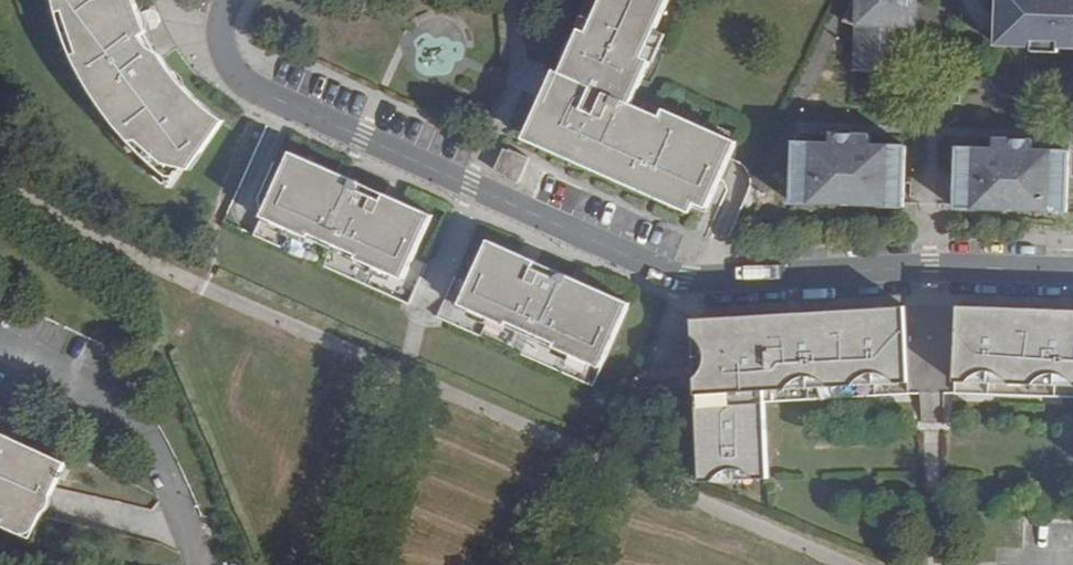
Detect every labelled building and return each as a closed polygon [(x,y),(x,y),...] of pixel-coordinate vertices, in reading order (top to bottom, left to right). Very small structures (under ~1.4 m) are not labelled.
[(62,5),(67,22),(70,35),(74,46),(82,64),(88,77),(94,88),(103,101),(113,114),(120,124),(128,133),(136,141),(146,151),(156,160),(173,175),(184,183),(225,125),(215,117),(203,107),(192,97),(183,87),(172,74),(162,60),(155,49),(147,36),(144,29),(139,19),(136,9),(133,0),(61,0),(62,5)] [(531,134),(697,208),(701,199),(710,204),(726,170),(739,142),(667,110),(664,116),(636,103),(655,60),(646,56),(671,0),(606,0),(592,31),(584,28),(555,95),(550,92),(531,134)] [(907,72),(908,37),(909,0),(853,0),(841,25),(856,26),(855,70),(907,72)] [(908,37),(916,37),(917,0),(909,0),(908,37)] [(1000,23),(999,44),(1035,45),(1035,50),(1060,51),(1060,46),(1072,46),(1072,0),(1001,0),(1000,23)] [(907,146),(870,145),(871,135),(832,134),(831,143),(795,143),(793,203),(904,208),(907,146)] [(1069,168),(1069,151),(1032,150),(1032,141),(993,140),(993,148),(957,148),(954,209),(1067,213),(1069,168)] [(530,157),(511,148),(510,150),(504,147),(495,169),(500,171),(509,176),(508,178),(518,182),(519,180),(529,159),(530,157)] [(401,279),(430,214),(382,193),(379,200),(357,190),(357,184),(355,181),(352,179),(288,151),(260,216),(306,236),(308,231),(356,253),(354,258),(401,279)] [(554,346),(601,367),(631,302),(565,272),(556,277),(532,267),(535,260),(488,240),(459,305),(505,324),(507,319),(556,341),(554,346)] [(931,305),(693,319),(702,482),(768,479),(766,402),(929,394),(933,394),(1072,400),(1072,310),(931,305)] [(31,531),(39,530),(51,505),(71,461),(0,428),(0,517),(31,531)]
